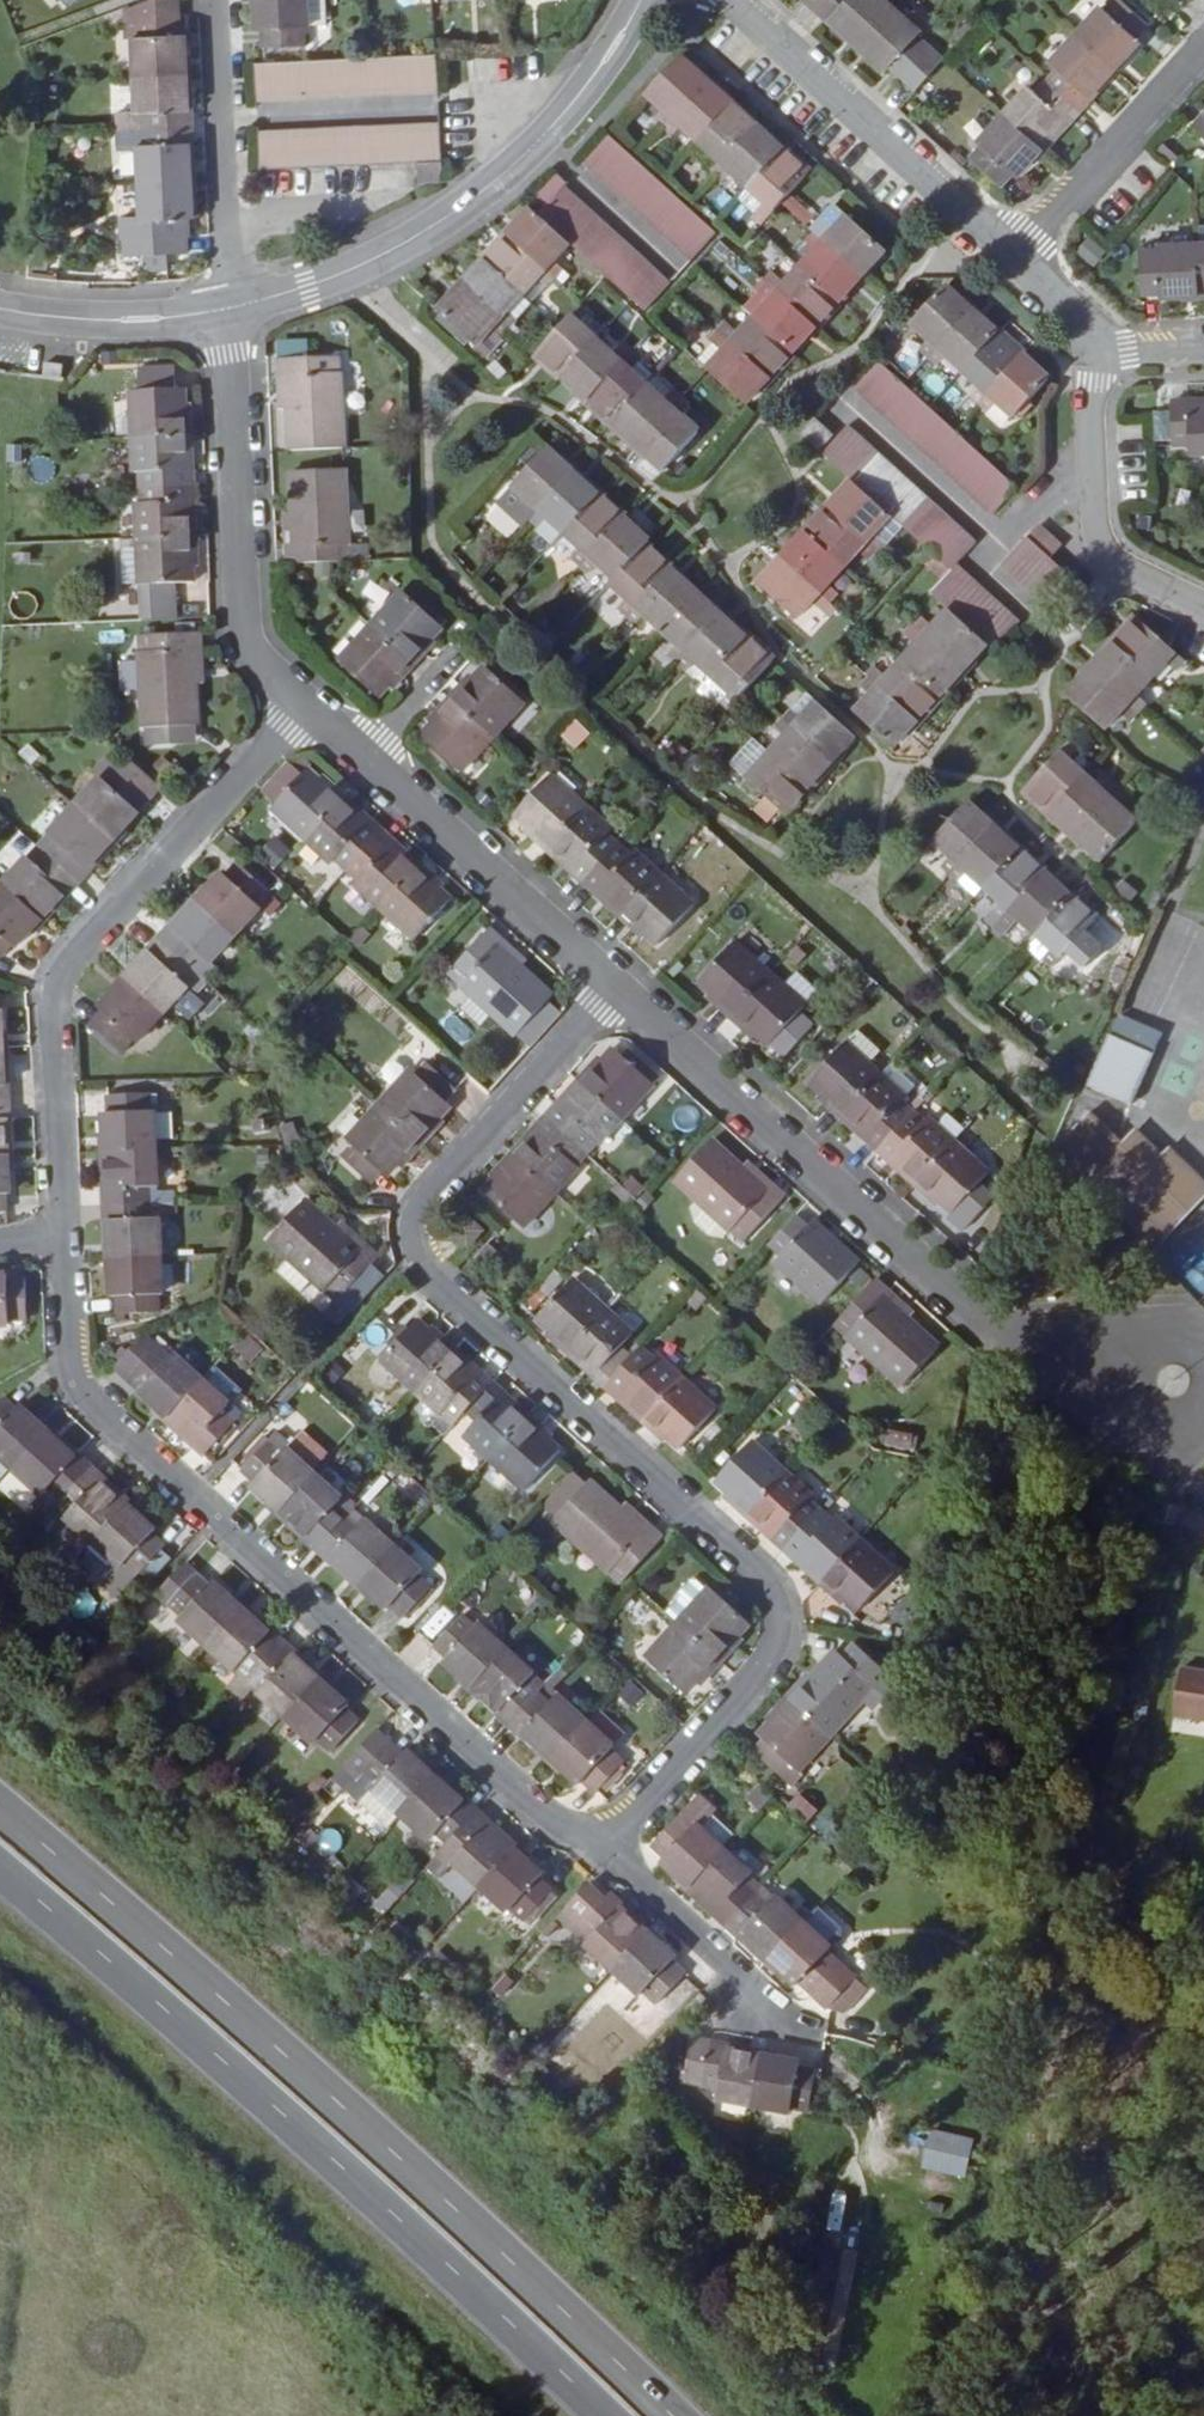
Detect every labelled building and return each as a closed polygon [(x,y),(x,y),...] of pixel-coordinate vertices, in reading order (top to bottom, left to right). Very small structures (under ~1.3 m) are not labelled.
[(139,6),(140,38),(135,39),(136,77),(188,75),(186,36),(181,36),(179,0),(155,0),(139,6)] [(305,30),(310,29),(308,0),(257,0),(259,32),(264,32),(265,48),(306,47),(305,30)] [(827,0),(804,0),(802,2),(815,14),(827,0)] [(884,0),(827,0),(815,14),(826,25),(830,22),(858,47),(893,9),(884,0)] [(1135,40),(1147,27),(1118,0),(1116,0),(1105,12),(1101,8),(1075,37),(1114,73),(1140,44),(1135,40)] [(931,49),(918,39),(921,35),(893,9),(858,47),(886,72),(890,68),(902,81),(931,49)] [(1081,116),(1093,103),(1089,99),(1114,73),(1075,37),(1050,64),(1057,71),(1046,84),(1081,116)] [(421,56),(423,95),(441,94),(439,55),(421,56)] [(403,57),(405,96),(423,95),(421,56),(403,57)] [(384,58),(386,97),(405,96),(403,57),(384,58)] [(368,59),(370,97),(386,97),(384,58),(368,59)] [(370,97),(368,59),(350,60),(352,98),(370,97)] [(708,83),(681,59),(646,97),(664,113),(655,123),(663,131),(708,83)] [(332,61),(334,99),(352,98),(350,60),(332,61)] [(314,100),(334,99),(332,61),(312,62),(314,100)] [(295,63),(297,101),(314,100),(312,62),(295,63)] [(276,64),(278,102),(297,101),(295,63),(276,64)] [(258,103),(278,102),(276,64),(256,65),(258,103)] [(139,131),(195,129),(194,113),(189,113),(188,75),(136,77),(138,113),(120,114),(120,132),(139,131)] [(698,144),(732,106),(708,83),(663,131),(672,140),(683,129),(698,144)] [(1044,150),(1066,126),(1070,129),(1081,116),(1046,84),(1036,95),(1029,89),(1005,115),(1044,150)] [(713,177),(757,128),(732,106),(698,144),(715,158),(705,169),(713,177)] [(970,161),(1001,189),(1013,176),(1017,180),(1044,150),(1005,115),(978,144),(982,148),(970,161)] [(1203,139),(1203,116),(1192,128),(1203,139)] [(444,162),(442,124),(424,125),(426,163),(444,162)] [(409,164),(407,125),(387,126),(390,164),(409,164)] [(409,164),(419,163),(426,163),(424,125),(407,125),(409,164)] [(390,164),(387,126),(372,127),(374,165),(390,164)] [(356,166),(374,165),(372,127),(354,128),(356,166)] [(337,167),(335,128),(316,129),(318,168),(337,167)] [(356,166),(354,128),(335,128),(337,167),(356,166)] [(757,128),(713,177),(723,185),(732,175),(748,190),(782,152),(757,128)] [(141,186),(192,184),(191,144),(196,144),(195,129),(139,131),(120,132),(121,149),(140,148),(141,186)] [(318,168),(316,129),(298,130),(300,169),(318,168)] [(300,169),(298,130),(279,131),(281,170),(300,169)] [(281,170),(279,131),(258,132),(260,171),(281,170)] [(611,139),(584,167),(596,178),(622,150),(611,139)] [(606,188),(633,159),(622,150),(596,178),(606,188)] [(782,152),(748,190),(765,206),(755,216),(765,224),(809,176),(782,152)] [(617,198),(643,169),(633,159),(606,188),(617,198)] [(445,183),(444,162),(426,163),(419,163),(420,184),(445,183)] [(643,169),(617,198),(628,207),(654,179),(643,169)] [(539,218),(565,190),(568,187),(557,177),(528,208),(532,211),(539,218)] [(654,179),(628,207),(638,216),(664,188),(654,179)] [(190,237),(189,219),(193,218),(192,184),(141,186),(143,221),(125,222),(125,241),(129,241),(129,256),(188,254),(187,237),(190,237)] [(648,226),(675,198),(664,188),(638,216),(648,226)] [(576,200),(565,190),(539,218),(551,228),(576,200)] [(659,236),(685,207),(675,198),(648,226),(659,236)] [(576,200),(551,228),(561,237),(586,209),(576,200)] [(669,245),(695,217),(685,207),(659,236),(669,245)] [(837,208),(815,232),(864,277),(885,254),(837,208)] [(561,237),(570,246),(572,247),(597,219),(586,209),(561,237)] [(551,228),(539,218),(532,211),(508,237),(557,282),(564,273),(553,264),(570,246),(561,237),(551,228)] [(680,255),(706,227),(695,217),(669,245),(680,255)] [(582,257),(608,229),(597,219),(572,247),(582,257)] [(706,227),(680,255),(690,264),(716,236),(706,227)] [(608,229),(582,257),(592,266),(618,238),(608,229)] [(818,253),(803,270),(839,304),(864,277),(815,232),(806,242),(818,253)] [(524,298),(538,282),(548,291),(557,282),(508,237),(485,262),(524,298)] [(1087,237),(1075,253),(1094,267),(1106,251),(1087,237)] [(603,276),(629,248),(618,238),(592,266),(603,276)] [(1198,298),(1196,245),(1158,246),(1158,254),(1142,254),(1144,295),(1160,294),(1161,300),(1198,298)] [(1203,298),(1203,245),(1196,245),(1198,298),(1203,298)] [(603,276),(607,279),(614,285),(639,257),(629,248),(603,276)] [(639,257),(614,285),(624,294),(649,266),(639,257)] [(524,298),(485,262),(462,287),(511,332),(534,306),(524,298)] [(649,266),(624,294),(634,304),(660,276),(649,266)] [(803,270),(787,288),(775,276),(766,285),(815,331),(839,304),(803,270)] [(645,314),(671,286),(660,276),(634,304),(645,314)] [(791,357),(815,331),(766,285),(758,294),(771,306),(754,323),(791,357)] [(476,349),(492,333),(502,342),(511,332),(462,287),(439,315),(476,349)] [(948,288),(913,327),(928,341),(918,351),(927,361),(973,311),(948,288)] [(581,307),(560,330),(536,357),(564,382),(599,343),(580,326),(590,315),(581,307)] [(946,359),(963,374),(999,335),(973,311),(927,361),(936,369),(946,359)] [(769,381),(791,357),(754,323),(741,338),(728,326),(720,336),(769,381)] [(999,335),(963,374),(980,389),(970,400),(980,409),(1025,359),(999,335)] [(709,374),(734,396),(745,406),(769,381),(720,336),(712,345),(724,356),(709,374)] [(589,404),(635,354),(625,345),(614,357),(599,343),(564,382),(589,404)] [(122,351),(105,354),(107,366),(123,363),(122,351)] [(615,427),(650,389),(657,381),(638,364),(642,361),(635,354),(589,404),(615,427)] [(282,381),(287,381),(291,454),(347,451),(342,359),(281,362),(282,381)] [(1025,359),(980,409),(988,417),(997,406),(1014,421),(1050,382),(1025,359)] [(853,391),(863,401),(889,373),(879,364),(853,391)] [(133,393),(136,439),(194,437),(193,420),(187,420),(186,391),(177,391),(176,367),(139,369),(140,393),(133,393)] [(874,411),(900,383),(889,373),(863,401),(874,411)] [(910,392),(900,383),(874,411),(885,420),(910,392)] [(639,449),(683,400),(675,393),(665,403),(650,389),(615,427),(639,449)] [(895,430),(921,402),(910,392),(885,420),(895,430)] [(699,435),(683,420),(692,409),(683,400),(639,449),(665,473),(699,435)] [(932,412),(921,402),(895,430),(906,440),(932,412)] [(1191,407),(1190,404),(1172,405),(1174,449),(1190,449),(1191,459),(1203,459),(1203,406),(1191,407)] [(917,450),(943,422),(932,412),(906,440),(917,450)] [(816,421),(800,438),(818,455),(834,437),(816,421)] [(943,422),(917,450),(928,460),(954,432),(943,422)] [(823,457),(833,466),(859,437),(849,428),(823,457)] [(965,442),(954,432),(928,460),(939,470),(965,442)] [(190,472),(188,437),(136,439),(138,490),(197,487),(196,471),(190,472)] [(859,437),(833,466),(844,476),(870,447),(859,437)] [(950,480),(975,452),(965,442),(939,470),(950,480)] [(844,476),(852,484),(855,486),(881,457),(870,447),(844,476)] [(530,523),(573,476),(546,451),(513,488),(530,504),(520,514),(530,523)] [(985,461),(975,452),(950,480),(960,489),(985,461)] [(881,457),(855,486),(866,496),(892,467),(881,457)] [(30,482),(53,480),(52,458),(28,460),(30,482)] [(985,461),(960,489),(971,499),(997,471),(985,461)] [(876,505),(902,477),(892,467),(866,496),(876,505)] [(997,471),(971,499),(982,509),(1007,481),(997,471)] [(289,567),(320,566),(340,565),(350,564),(346,473),(290,475),(293,549),(288,549),(289,567)] [(565,535),(598,498),(573,476),(530,523),(538,530),(548,520),(565,535)] [(902,477),(876,505),(886,514),(912,486),(902,477)] [(992,519),(1018,491),(1007,481),(982,509),(992,519)] [(855,486),(852,484),(830,508),(879,553),(886,545),(875,535),(890,518),(886,514),(876,505),(866,496),(855,486)] [(886,514),(890,518),(897,524),(923,496),(912,486),(886,514)] [(197,503),(197,487),(138,490),(140,540),(194,538),(192,503),(197,503)] [(908,534),(934,506),(923,496),(897,524),(908,534)] [(565,535),(580,549),(570,560),(580,569),(623,521),(598,498),(565,535)] [(919,545),(945,516),(934,506),(908,534),(919,545)] [(805,535),(844,569),(859,552),(870,562),(879,553),(830,508),(805,535)] [(919,545),(924,549),(929,554),(955,526),(945,516),(919,545)] [(615,581),(644,548),(648,544),(623,521),(580,569),(588,577),(599,565),(615,581)] [(955,526),(929,554),(941,564),(967,536),(955,526)] [(1027,540),(1038,550),(1048,559),(1050,561),(1062,548),(1039,527),(1027,540)] [(783,559),(832,604),(840,596),(829,586),(844,569),(805,535),(783,559)] [(951,574),(957,567),(977,546),(967,536),(941,564),(951,574)] [(143,587),(196,584),(194,554),(200,554),(200,537),(194,538),(140,540),(143,587)] [(1027,540),(1002,568),(1012,578),(1038,550),(1027,540)] [(120,545),(120,586),(133,586),(132,545),(120,545)] [(644,548),(615,581),(610,585),(627,601),(618,611),(626,619),(670,570),(644,548)] [(1038,550),(1012,578),(1022,587),(1048,559),(1038,550)] [(822,615),(832,604),(783,559),(758,587),(796,621),(811,605),(822,615)] [(1059,569),(1050,561),(1048,559),(1022,587),(1033,597),(1059,569)] [(341,578),(340,565),(320,566),(321,579),(341,578)] [(939,602),(942,605),(968,577),(957,567),(951,574),(932,595),(939,602)] [(1033,597),(1044,607),(1070,579),(1059,569),(1033,597)] [(661,632),(696,594),(670,570),(626,619),(636,627),(646,618),(661,632)] [(953,615),(979,587),(968,577),(942,605),(953,615)] [(964,625),(990,597),(979,587),(953,615),(964,625)] [(403,594),(371,628),(416,670),(430,656),(424,650),(443,630),(403,594)] [(696,594),(661,632),(678,647),(669,657),(678,665),(722,617),(696,594)] [(975,635),(1001,607),(990,597),(964,625),(975,635)] [(953,615),(942,605),(939,602),(915,628),(964,673),(988,647),(986,645),(975,635),(964,625),(953,615)] [(986,645),(1011,617),(1001,607),(975,635),(986,645)] [(688,674),(698,662),(713,677),(747,640),(722,617),(678,665),(688,674)] [(986,645),(988,647),(996,654),(1021,626),(1011,617),(986,645)] [(1167,666),(1175,674),(1185,664),(1134,619),(1112,643),(1153,681),(1167,666)] [(405,681),(416,670),(371,628),(338,663),(378,700),(400,677),(405,681)] [(964,673),(915,628),(907,638),(917,648),(903,663),(940,698),(964,673)] [(198,726),(195,654),(202,654),(201,634),(141,637),(145,728),(198,726)] [(747,640),(713,677),(703,688),(713,697),(723,686),(740,700),(750,689),(774,662),(747,640)] [(1137,716),(1146,707),(1137,699),(1153,681),(1112,643),(1088,670),(1137,716)] [(940,698),(903,663),(888,680),(877,670),(869,679),(917,724),(940,698)] [(461,686),(449,700),(494,740),(525,706),(486,670),(466,691),(461,686)] [(1121,718),(1129,725),(1137,716),(1088,670),(1065,696),(1105,734),(1121,718)] [(893,750),(917,724),(869,679),(860,689),(870,699),(855,715),(893,750)] [(461,776),(494,740),(449,700),(437,713),(442,718),(422,739),(461,776)] [(802,721),(790,710),(783,720),(832,764),(856,739),(818,703),(802,721)] [(572,715),(563,707),(556,714),(565,723),(572,715)] [(575,751),(589,733),(573,720),(558,737),(575,751)] [(771,756),(808,790),(832,764),(783,720),(774,729),(786,739),(771,756)] [(1086,777),(1070,762),(1078,753),(1069,745),(1022,795),(1048,818),(1050,817),(1086,777)] [(736,772),(785,817),(808,790),(771,756),(757,772),(745,762),(736,772)] [(102,780),(77,807),(115,841),(139,813),(135,809),(147,797),(150,800),(162,787),(130,758),(106,783),(102,780)] [(272,811),(309,845),(346,803),(350,800),(336,787),(332,791),(309,770),(304,776),(291,764),(264,793),(277,805),(272,811)] [(547,854),(551,850),(588,810),(552,777),(515,818),(537,837),(533,842),(547,854)] [(1075,840),(1120,790),(1111,783),(1102,792),(1086,777),(1050,817),(1075,840)] [(1075,840),(1102,864),(1137,826),(1120,809),(1129,799),(1120,790),(1075,840)] [(347,873),(356,864),(385,831),(373,820),(369,824),(346,803),(309,845),(333,866),(335,863),(347,873)] [(995,828),(969,804),(933,845),(949,860),(942,869),(951,877),(995,828)] [(57,842),(47,853),(82,884),(92,873),(87,870),(115,841),(77,807),(50,837),(57,842)] [(572,877),(583,887),(620,846),(609,835),(612,832),(588,810),(551,850),(576,872),(572,877)] [(951,877),(960,886),(969,877),(985,891),(1021,852),(995,828),(951,877)] [(355,886),(380,910),(418,868),(395,848),(398,844),(385,831),(356,864),(367,874),(355,886)] [(271,870),(291,853),(275,836),(256,853),(271,870)] [(597,893),(624,916),(660,875),(635,853),(632,857),(620,846),(583,887),(593,897),(597,893)] [(985,891),(1003,909),(995,917),(1003,925),(1048,876),(1021,852),(985,891)] [(30,860),(5,886),(46,923),(82,884),(47,853),(36,865),(30,860)] [(260,910),(270,918),(283,904),(239,864),(226,876),(223,874),(199,901),(236,936),(260,910)] [(421,864),(418,868),(380,910),(416,942),(453,901),(430,880),(434,876),(421,864)] [(632,932),(636,928),(659,948),(696,907),(660,875),(624,916),(619,921),(632,932)] [(1036,938),(1072,898),(1048,876),(1003,925),(1013,934),(1021,925),(1036,938)] [(969,877),(960,886),(977,901),(985,891),(969,877)] [(46,923),(5,886),(0,892),(0,957),(11,945),(14,949),(27,936),(31,939),(46,923)] [(1036,938),(1054,954),(1046,963),(1054,971),(1098,921),(1072,898),(1036,938)] [(218,972),(210,964),(236,936),(199,901),(172,929),(168,926),(156,939),(207,983),(218,972)] [(1203,947),(1203,934),(1167,918),(1124,1018),(1165,1035),(1203,947)] [(554,997),(511,957),(515,951),(491,929),(449,975),(527,1047),(559,1012),(549,1003),(554,997)] [(196,995),(207,983),(156,939),(146,950),(148,952),(123,979),(163,1016),(172,1007),(189,989),(196,995)] [(718,1009),(731,1021),(771,977),(736,944),(700,985),(722,1005),(718,1009)] [(749,1029),(771,1049),(807,1009),(787,991),(771,977),(731,1021),(744,1033),(749,1029)] [(800,977),(787,991),(807,1009),(820,995),(800,977)] [(138,1044),(163,1016),(123,979),(112,991),(116,995),(101,1010),(104,1014),(91,1028),(121,1055),(134,1041),(138,1044)] [(189,989),(172,1007),(190,1023),(206,1005),(196,995),(189,989)] [(442,1053),(414,1028),(405,1037),(433,1063),(442,1053)] [(871,1066),(882,1054),(858,1032),(847,1044),(871,1066)] [(1090,1089),(1131,1107),(1153,1055),(1112,1038),(1090,1089)] [(843,1122),(847,1118),(883,1078),(871,1066),(847,1044),(810,1084),(834,1106),(829,1110),(843,1122)] [(11,1105),(10,1088),(6,1088),(4,1048),(0,1048),(0,1106),(11,1105)] [(623,1121),(655,1087),(615,1051),(595,1072),(591,1069),(579,1082),(583,1085),(623,1121)] [(410,1071),(379,1106),(424,1146),(437,1132),(433,1129),(452,1109),(447,1104),(458,1092),(427,1063),(415,1075),(410,1071)] [(871,1140),(867,1144),(877,1154),(906,1122),(896,1112),(907,1100),(883,1078),(847,1118),(871,1140)] [(546,1119),(587,1156),(597,1145),(599,1147),(623,1121),(583,1085),(561,1110),(557,1107),(546,1119)] [(107,1154),(157,1151),(156,1112),(151,1112),(150,1095),(109,1097),(110,1114),(105,1115),(107,1154)] [(11,1119),(11,1105),(0,1106),(0,1158),(9,1157),(8,1119),(11,1119)] [(412,1160),(424,1146),(379,1106),(349,1139),(353,1144),(341,1157),(373,1185),(386,1173),(390,1176),(408,1156),(412,1160)] [(1121,1142),(1091,1111),(1053,1147),(1148,1249),(1203,1197),(1203,1190),(1167,1149),(1150,1164),(1126,1138),(1121,1142)] [(915,1113),(906,1122),(877,1154),(890,1166),(894,1161),(919,1183),(955,1144),(965,1132),(949,1117),(938,1129),(929,1121),(927,1123),(915,1113)] [(557,1194),(579,1170),(576,1168),(587,1156),(546,1119),(535,1131),(539,1134),(518,1158),(557,1194)] [(769,1192),(712,1141),(676,1181),(699,1202),(732,1233),(745,1243),(786,1198),(773,1187),(769,1192)] [(991,1177),(955,1144),(919,1183),(915,1188),(929,1200),(933,1196),(955,1216),(991,1177)] [(104,1205),(151,1202),(149,1187),(159,1187),(157,1151),(107,1154),(108,1189),(104,1189),(104,1205)] [(557,1194),(518,1158),(513,1155),(501,1168),(504,1172),(485,1193),(524,1229),(557,1194)] [(6,1196),(11,1195),(9,1157),(0,1158),(0,1214),(6,1214),(6,1196)] [(615,1193),(633,1204),(644,1186),(626,1175),(615,1193)] [(379,1287),(365,1273),(380,1257),(365,1245),(360,1249),(306,1201),(269,1242),(292,1262),(280,1274),(302,1294),(314,1281),(338,1303),(341,1300),(355,1312),(379,1287)] [(113,1259),(162,1257),(159,1203),(151,1202),(104,1205),(105,1221),(111,1221),(113,1259)] [(732,1233),(699,1202),(692,1210),(697,1225),(710,1238),(725,1240),(732,1233)] [(485,1233),(465,1216),(451,1232),(470,1250),(485,1233)] [(809,1228),(797,1217),(770,1248),(781,1258),(776,1263),(823,1306),(861,1265),(814,1222),(809,1228)] [(119,1316),(159,1314),(158,1297),(163,1296),(162,1257),(113,1259),(115,1299),(118,1299),(119,1316)] [(394,1270),(380,1257),(365,1273),(379,1287),(394,1270)] [(7,1276),(0,1277),(0,1327),(10,1326),(10,1322),(27,1321),(26,1279),(8,1280),(7,1276)] [(557,1348),(568,1357),(573,1352),(609,1313),(574,1280),(537,1320),(562,1342),(557,1348)] [(690,1290),(678,1280),(670,1288),(682,1299),(690,1290)] [(899,1303),(876,1281),(835,1327),(904,1390),(939,1351),(894,1310),(899,1303)] [(696,1289),(685,1301),(697,1312),(709,1299),(696,1289)] [(355,1312),(341,1300),(338,1303),(328,1314),(342,1326),(355,1312)] [(634,1335),(609,1313),(573,1352),(598,1375),(594,1379),(604,1389),(634,1357),(623,1347),(634,1335)] [(447,1339),(443,1343),(419,1321),(382,1362),(417,1394),(454,1354),(458,1349),(447,1339)] [(168,1421),(170,1418),(205,1380),(175,1354),(171,1357),(148,1336),(142,1342),(140,1340),(114,1369),(140,1392),(139,1393),(168,1421)] [(261,1347),(250,1337),(242,1347),(252,1356),(261,1347)] [(682,1378),(656,1355),(653,1358),(642,1347),(634,1357),(604,1389),(616,1400),(620,1395),(645,1418),(682,1378)] [(432,1426),(445,1438),(467,1415),(495,1383),(482,1371),(478,1375),(454,1354),(417,1394),(441,1416),(432,1426)] [(641,1423),(654,1435),(659,1429),(681,1450),(718,1410),(682,1378),(645,1418),(641,1423)] [(230,1406),(231,1404),(205,1380),(170,1418),(195,1441),(193,1444),(206,1456),(242,1417),(230,1406)] [(527,1420),(501,1397),(506,1393),(495,1383),(467,1415),(477,1424),(464,1437),(490,1461),(527,1420)] [(18,1411),(5,1399),(0,1405),(0,1458),(12,1469),(47,1431),(21,1407),(18,1411)] [(562,1453),(539,1431),(543,1426),(531,1415),(527,1420),(490,1461),(525,1493),(562,1453)] [(80,1456),(76,1459),(47,1431),(12,1469),(0,1483),(0,1484),(25,1507),(32,1507),(42,1497),(46,1500),(42,1505),(50,1511),(58,1501),(91,1466),(80,1456)] [(881,1448),(913,1451),(914,1434),(883,1432),(881,1448)] [(292,1446),(278,1434),(243,1472),(256,1483),(253,1487),(282,1514),(318,1476),(315,1473),(329,1458),(303,1434),(292,1446)] [(748,1518),(751,1514),(787,1475),(752,1444),(716,1482),(737,1501),(733,1506),(748,1518)] [(92,1544),(127,1506),(101,1482),(103,1478),(91,1466),(58,1501),(71,1513),(66,1519),(92,1544)] [(651,1526),(646,1532),(590,1484),(587,1485),(574,1473),(543,1508),(557,1520),(555,1522),(623,1584),(665,1538),(651,1526)] [(823,1510),(812,1501),(813,1498),(787,1475),(751,1514),(776,1537),(772,1541),(784,1552),(823,1510)] [(318,1554),(350,1519),(360,1507),(347,1495),(344,1498),(318,1476),(282,1514),(308,1539),(305,1542),(318,1554)] [(137,1578),(166,1548),(154,1536),(155,1533),(127,1506),(92,1544),(121,1571),(125,1567),(137,1578)] [(862,1542),(835,1518),(833,1520),(823,1510),(784,1552),(795,1562),(799,1558),(826,1581),(862,1542)] [(396,1547),(367,1521),(361,1528),(350,1519),(318,1554),(328,1564),(332,1560),(360,1586),(396,1547)] [(862,1542),(826,1581),(821,1586),(835,1598),(839,1594),(860,1614),(897,1573),(862,1542)] [(360,1586),(388,1612),(391,1609),(403,1620),(432,1588),(420,1577),(424,1573),(396,1547),(360,1586)] [(158,1595),(182,1617),(179,1621),(209,1648),(242,1611),(213,1584),(210,1587),(186,1565),(158,1595)] [(751,1625),(711,1588),(709,1590),(698,1581),(691,1581),(679,1595),(681,1598),(666,1614),(678,1624),(722,1665),(734,1652),(730,1649),(751,1625)] [(255,1677),(286,1644),(273,1633),(270,1636),(242,1611),(209,1648),(235,1673),(242,1665),(255,1677)] [(474,1690),(509,1651),(479,1624),(477,1627),(464,1616),(434,1649),(446,1660),(445,1662),(474,1690)] [(706,1676),(710,1678),(722,1665),(678,1624),(646,1659),(687,1696),(706,1676)] [(293,1657),(296,1653),(286,1644),(255,1677),(266,1687),(258,1694),(286,1720),(321,1683),(293,1657)] [(846,1663),(837,1653),(803,1689),(799,1685),(787,1697),(832,1739),(875,1689),(884,1698),(897,1684),(860,1649),(846,1663)] [(540,1675),(538,1677),(509,1651),(474,1690),(488,1702),(485,1705),(510,1728),(550,1684),(540,1675)] [(573,1674),(565,1667),(550,1684),(558,1690),(573,1674)] [(1173,1717),(1203,1722),(1203,1673),(1180,1669),(1173,1717)] [(236,1679),(228,1689),(236,1698),(246,1688),(236,1679)] [(332,1753),(359,1724),(345,1711),(348,1708),(321,1683),(286,1720),(314,1745),(318,1741),(332,1753)] [(552,1761),(587,1722),(559,1696),(561,1694),(558,1690),(550,1684),(510,1728),(521,1738),(523,1735),(552,1761)] [(246,1688),(236,1698),(243,1704),(252,1693),(246,1688)] [(832,1739),(787,1697),(774,1712),(778,1716),(759,1736),(764,1740),(753,1751),(785,1780),(795,1789),(806,1778),(800,1774),(832,1739)] [(627,1763),(614,1751),(616,1748),(587,1722),(552,1761),(581,1786),(584,1783),(597,1795),(627,1763)] [(391,1743),(364,1774),(377,1786),(373,1790),(402,1817),(436,1779),(407,1752),(404,1755),(391,1743)] [(428,1841),(435,1834),(449,1847),(480,1813),(466,1800),(463,1803),(436,1779),(402,1817),(428,1841)] [(754,1812),(770,1800),(758,1784),(742,1796),(754,1812)] [(805,1824),(816,1810),(796,1794),(785,1808),(805,1824)] [(725,1852),(696,1825),(711,1809),(699,1797),(653,1846),(666,1858),(662,1862),(691,1888),(725,1852)] [(516,1852),(490,1827),(493,1824),(480,1813),(449,1847),(461,1857),(455,1864),(482,1889),(516,1852)] [(439,1868),(453,1853),(448,1849),(434,1863),(439,1868)] [(513,1909),(526,1921),(554,1893),(540,1880),(543,1877),(516,1852),(482,1889),(509,1914),(513,1909)] [(747,1883),(752,1877),(725,1852),(691,1888),(718,1913),(715,1916),(727,1927),(757,1893),(747,1883)] [(613,1895),(606,1902),(588,1886),(556,1920),(613,1972),(649,1933),(622,1909),(625,1905),(613,1895)] [(770,1962),(803,1925),(774,1898),(769,1904),(757,1893),(727,1927),(738,1938),(740,1935),(770,1962)] [(817,1909),(803,1925),(830,1950),(841,1938),(841,1931),(817,1909)] [(855,1978),(827,1952),(830,1950),(803,1925),(770,1962),(797,1986),(800,1984),(827,2008),(855,1978)] [(641,1997),(645,1993),(658,2005),(686,1974),(674,1963),(677,1959),(649,1933),(613,1972),(641,1997)] [(855,1978),(827,2008),(843,2013),(866,1987),(855,1978)] [(729,2049),(730,2046),(695,2038),(685,2081),(705,2085),(703,2088),(720,2092),(718,2100),(755,2108),(766,2056),(729,2049)] [(755,2108),(790,2115),(791,2110),(809,2113),(818,2073),(799,2069),(800,2064),(766,2056),(755,2108)] [(973,2139),(930,2130),(922,2167),(965,2177),(973,2139)] [(842,2233),(846,2194),(831,2192),(827,2232),(842,2233)] [(813,2299),(829,2301),(839,2247),(823,2244),(813,2299)]
